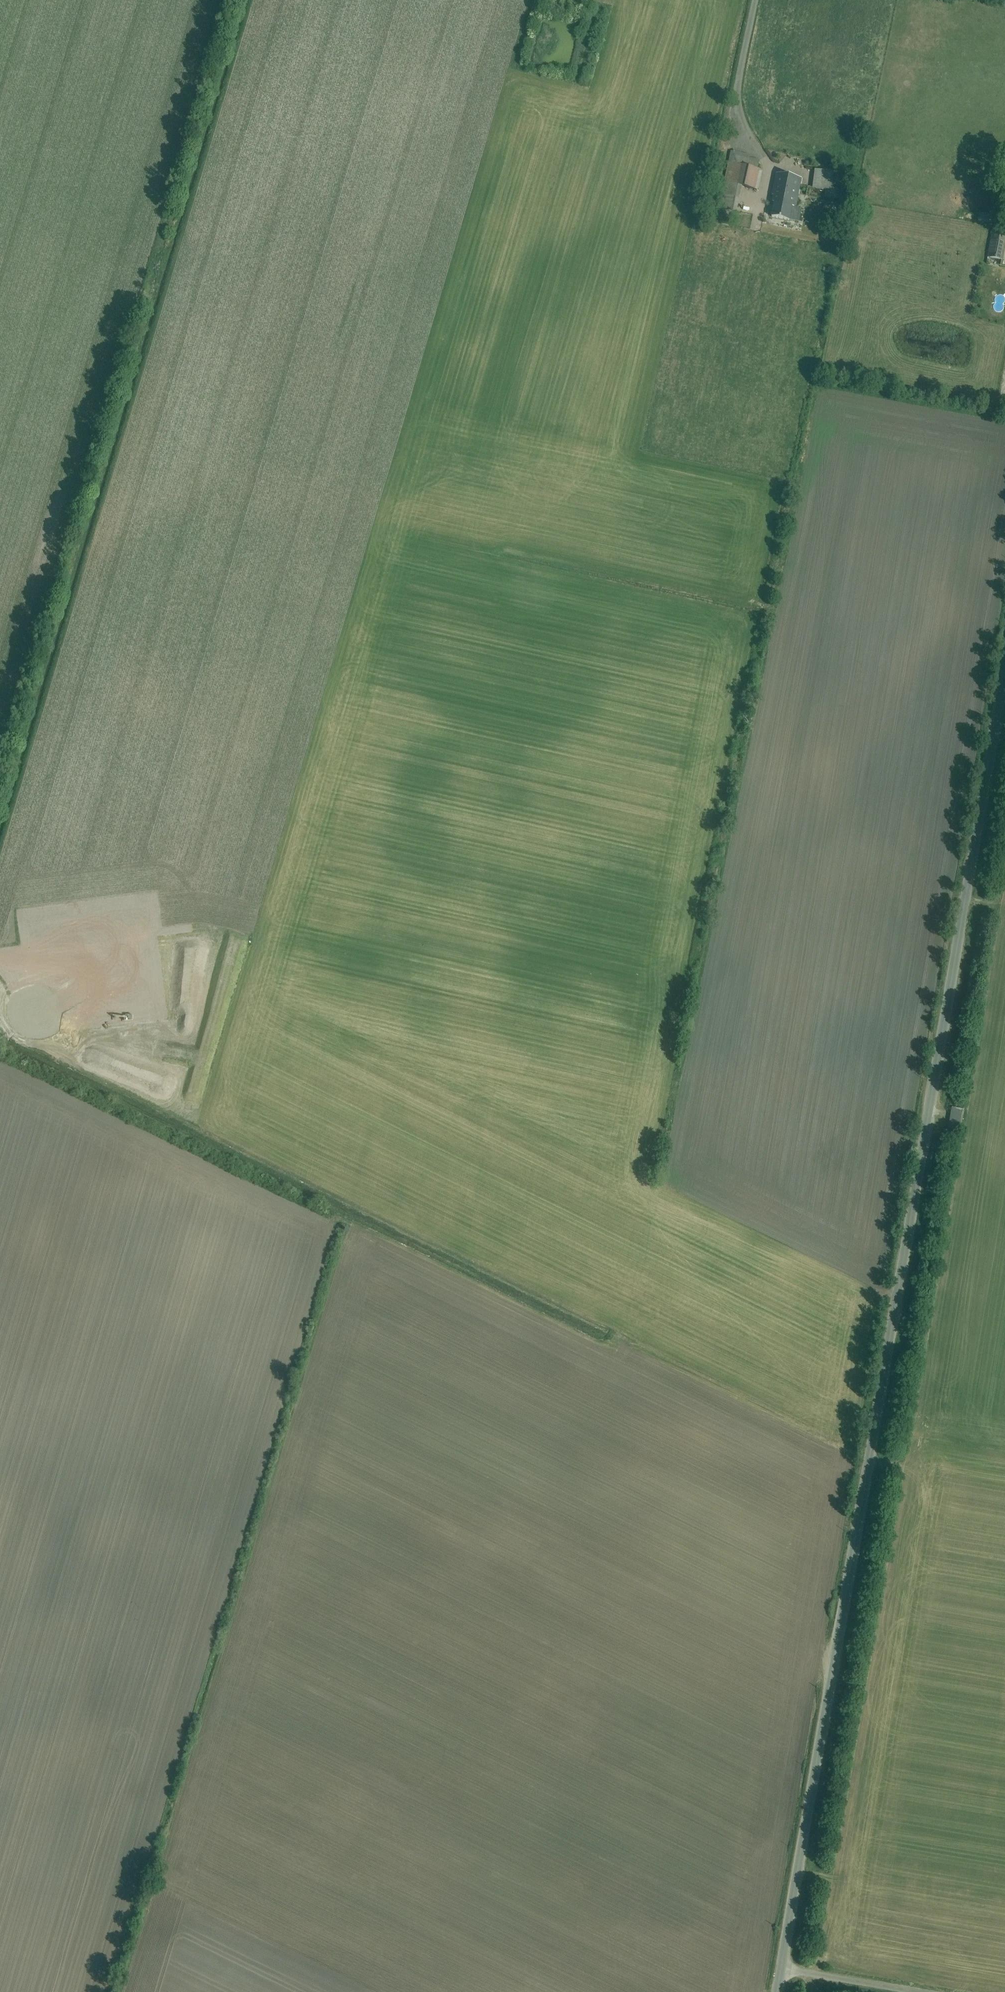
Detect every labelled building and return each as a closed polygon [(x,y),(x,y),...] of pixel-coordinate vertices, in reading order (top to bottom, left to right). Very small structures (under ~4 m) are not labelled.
[(753,156),(731,151),(727,166),(729,167),(725,182),(756,190),(761,170),(750,167),(753,156)] [(814,170),(812,190),(848,193),(850,173),(814,170)] [(789,223),(792,206),(795,207),(800,178),(776,174),(771,203),(774,203),(771,220),(789,223)] [(988,259),(1003,261),(1004,247),(1004,240),(992,237),(988,259)] [(961,1129),(965,1109),(953,1107),(949,1127),(961,1129)]
